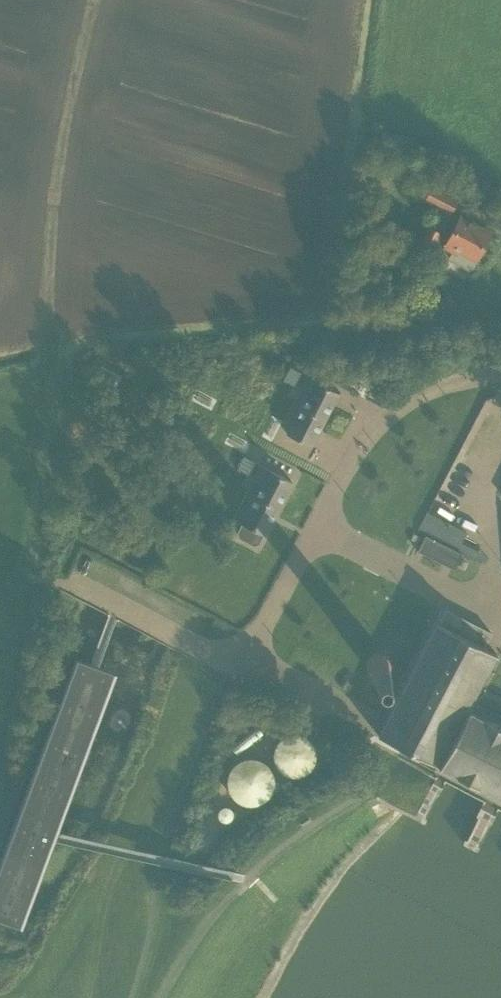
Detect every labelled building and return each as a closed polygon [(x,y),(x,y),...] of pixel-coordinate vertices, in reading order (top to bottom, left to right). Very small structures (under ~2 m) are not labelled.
[(451,212),(458,197),(432,184),(425,199),(451,212)] [(472,267),(490,232),(460,216),(449,237),(440,233),(441,230),(430,225),(419,247),(430,253),(437,239),(445,244),(445,245),(453,249),(448,258),(467,268),(472,267)] [(301,371),(290,366),(283,379),(293,385),(301,371)] [(311,445),(339,392),(308,376),(300,391),(308,395),(288,433),(311,445)] [(248,473),(255,461),(243,455),(237,468),(248,473)] [(264,534),(281,503),(292,481),(262,465),(254,480),(261,484),(241,522),(243,523),(240,530),(240,536),(254,543),(259,540),(263,533),(264,534)] [(427,513),(419,529),(463,551),(471,535),(427,513)] [(454,568),(462,553),(426,535),(418,550),(454,568)] [(389,714),(383,727),(379,735),(438,765),(500,798),(500,726),(468,709),(497,653),(484,646),(491,632),(445,608),(438,622),(437,622),(389,714)] [(380,653),(378,653),(373,655),(370,659),(369,662),(369,667),(371,670),(373,672),(377,673),(381,672),(384,671),(387,668),(388,665),(388,661),(387,657),(385,655),(382,654),(380,653)] [(117,672),(96,664),(75,656),(0,857),(0,903),(27,913),(23,924),(57,832),(59,828),(60,824),(117,672)] [(270,727),(270,726),(270,725),(270,724),(270,723),(269,723),(269,722),(269,721),(268,721),(268,720),(267,720),(267,719),(266,719),(266,718),(265,718),(264,717),(263,717),(262,717),(261,716),(260,716),(259,716),(258,716),(257,716),(257,717),(256,717),(255,717),(254,718),(253,718),(253,719),(252,719),(252,720),(251,720),(251,721),(250,721),(250,722),(250,723),(249,723),(249,724),(249,725),(249,726),(249,727),(249,728),(249,729),(249,730),(249,731),(250,731),(250,732),(250,733),(251,733),(251,734),(252,735),(253,736),(254,736),(254,737),(255,737),(256,737),(256,738),(257,738),(258,738),(259,738),(260,738),(261,738),(262,738),(262,737),(263,737),(264,737),(265,736),(266,736),(266,735),(267,735),(267,734),(268,734),(268,733),(269,733),(269,732),(269,731),(270,731),(270,730),(270,729),(270,728),(270,727)] [(273,753),(273,754),(273,757),(274,759),(274,760),(275,762),(276,765),(277,766),(278,768),(279,769),(281,771),(283,772),(286,774),(290,775),(293,776),(294,776),(298,776),(299,775),(302,775),(306,773),(307,772),(309,770),(311,769),(312,767),(313,766),(314,764),(315,762),(316,760),(316,758),(316,755),(316,753),(316,751),(316,749),(315,747),(315,746),(313,743),(312,742),(311,740),(308,737),(306,736),(304,735),(302,734),(300,734),(298,733),(296,733),(292,733),(290,734),(288,734),(284,736),(282,737),(280,738),(279,740),(277,742),(276,744),(275,746),(274,748),(274,751),(273,753)] [(275,782),(275,781),(275,779),(274,777),(274,774),(273,772),(272,770),(271,767),(270,766),(268,764),(266,762),(264,761),(262,760),(260,759),(257,758),(255,757),(252,757),(248,757),(247,757),(243,758),(240,759),(238,761),(236,762),(234,764),(233,765),(231,767),(230,770),(229,771),(228,774),(228,776),(227,777),(227,781),(227,782),(227,785),(228,788),(229,790),(230,792),(231,794),(232,795),(234,797),(236,799),(238,800),(240,802),(242,803),(244,803),(247,804),(250,804),(253,804),(255,804),(259,803),(261,802),(263,801),(265,800),(267,798),(269,796),(271,794),(272,792),(273,790),(274,787),(274,785),(275,782)] [(233,814),(233,813),(233,812),(233,810),(232,809),(231,808),(231,807),(229,806),(228,806),(226,805),(224,805),(223,806),(221,807),(220,808),(219,809),(219,810),(218,811),(218,813),(218,814),(218,815),(219,817),(220,818),(221,819),(222,820),(223,820),(225,821),(227,821),(228,820),(230,820),(231,819),(232,818),(233,816),(233,815),(233,814)]
